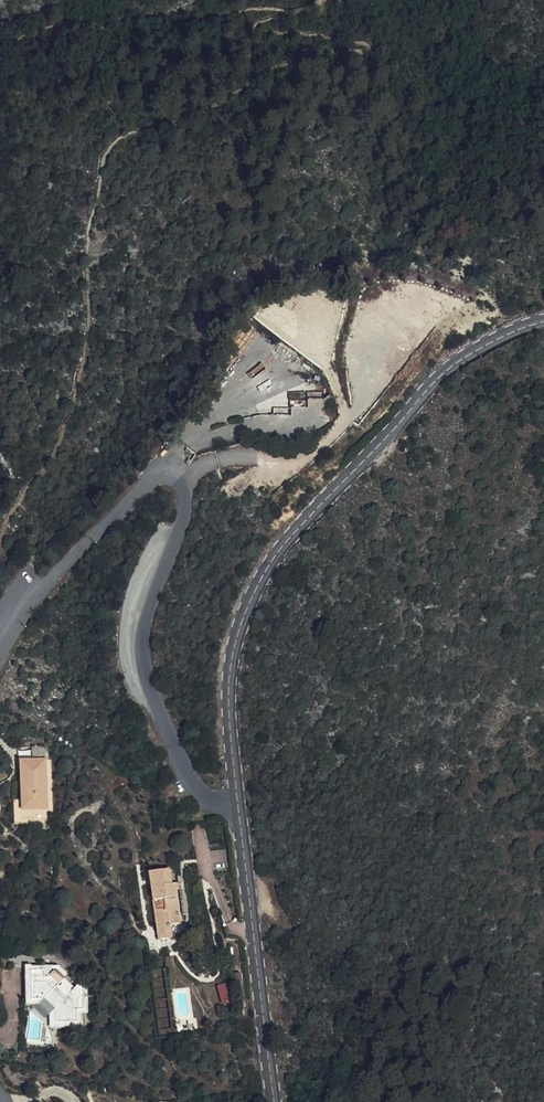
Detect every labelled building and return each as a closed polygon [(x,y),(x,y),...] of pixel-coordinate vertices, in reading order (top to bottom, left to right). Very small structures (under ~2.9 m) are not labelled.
[(45,759),(20,759),(21,800),(21,809),(46,809),(45,759)] [(14,822),(46,822),(46,809),(21,809),(21,800),(13,800),(14,822)] [(169,866),(150,869),(160,938),(173,936),(171,923),(182,922),(176,882),(173,883),(169,866)] [(39,972),(28,971),(28,979),(27,995),(27,1000),(39,1001),(50,1012),(49,1024),(72,1025),(72,1014),(79,1014),(80,995),(74,987),(62,998),(54,989),(62,981),(56,973),(48,973),(48,980),(39,980),(39,972)]
